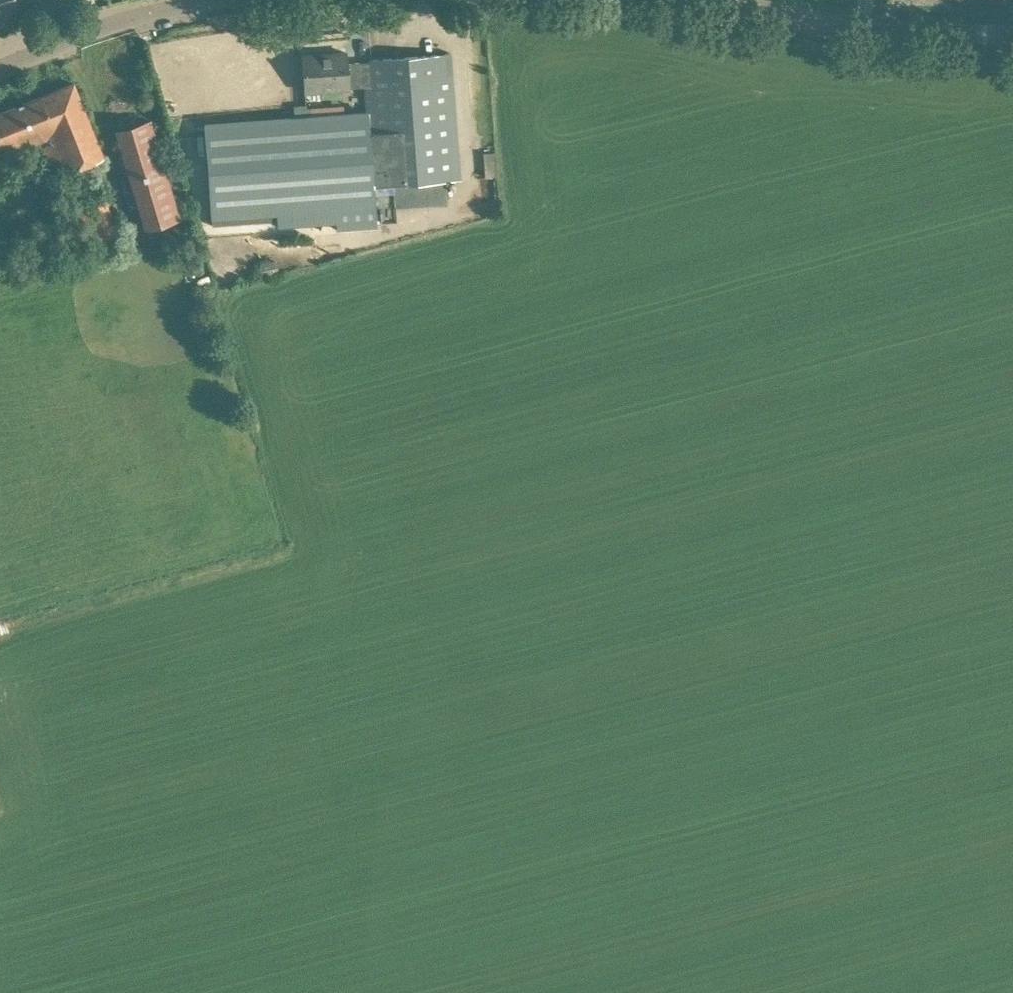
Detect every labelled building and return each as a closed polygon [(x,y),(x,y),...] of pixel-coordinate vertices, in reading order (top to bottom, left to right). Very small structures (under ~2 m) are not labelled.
[(18,4),(16,0),(0,0),(0,12),(18,4)] [(348,88),(365,87),(365,86),(373,85),(372,74),(390,73),(389,58),(370,60),(370,61),(346,63),(346,52),(302,55),(304,92),(348,88)] [(295,118),(204,125),(205,145),(210,217),(336,208),(337,226),(376,223),(375,205),(379,205),(379,209),(447,204),(445,180),(459,179),(452,74),(450,54),(449,54),(389,58),(390,73),(372,74),(373,85),(365,86),(365,87),(367,113),(343,114),(295,118)] [(6,150),(41,136),(58,175),(103,157),(73,83),(0,112),(0,152),(6,150)] [(116,131),(145,227),(180,216),(150,121),(116,131)] [(276,273),(273,261),(259,264),(262,276),(276,273)]
